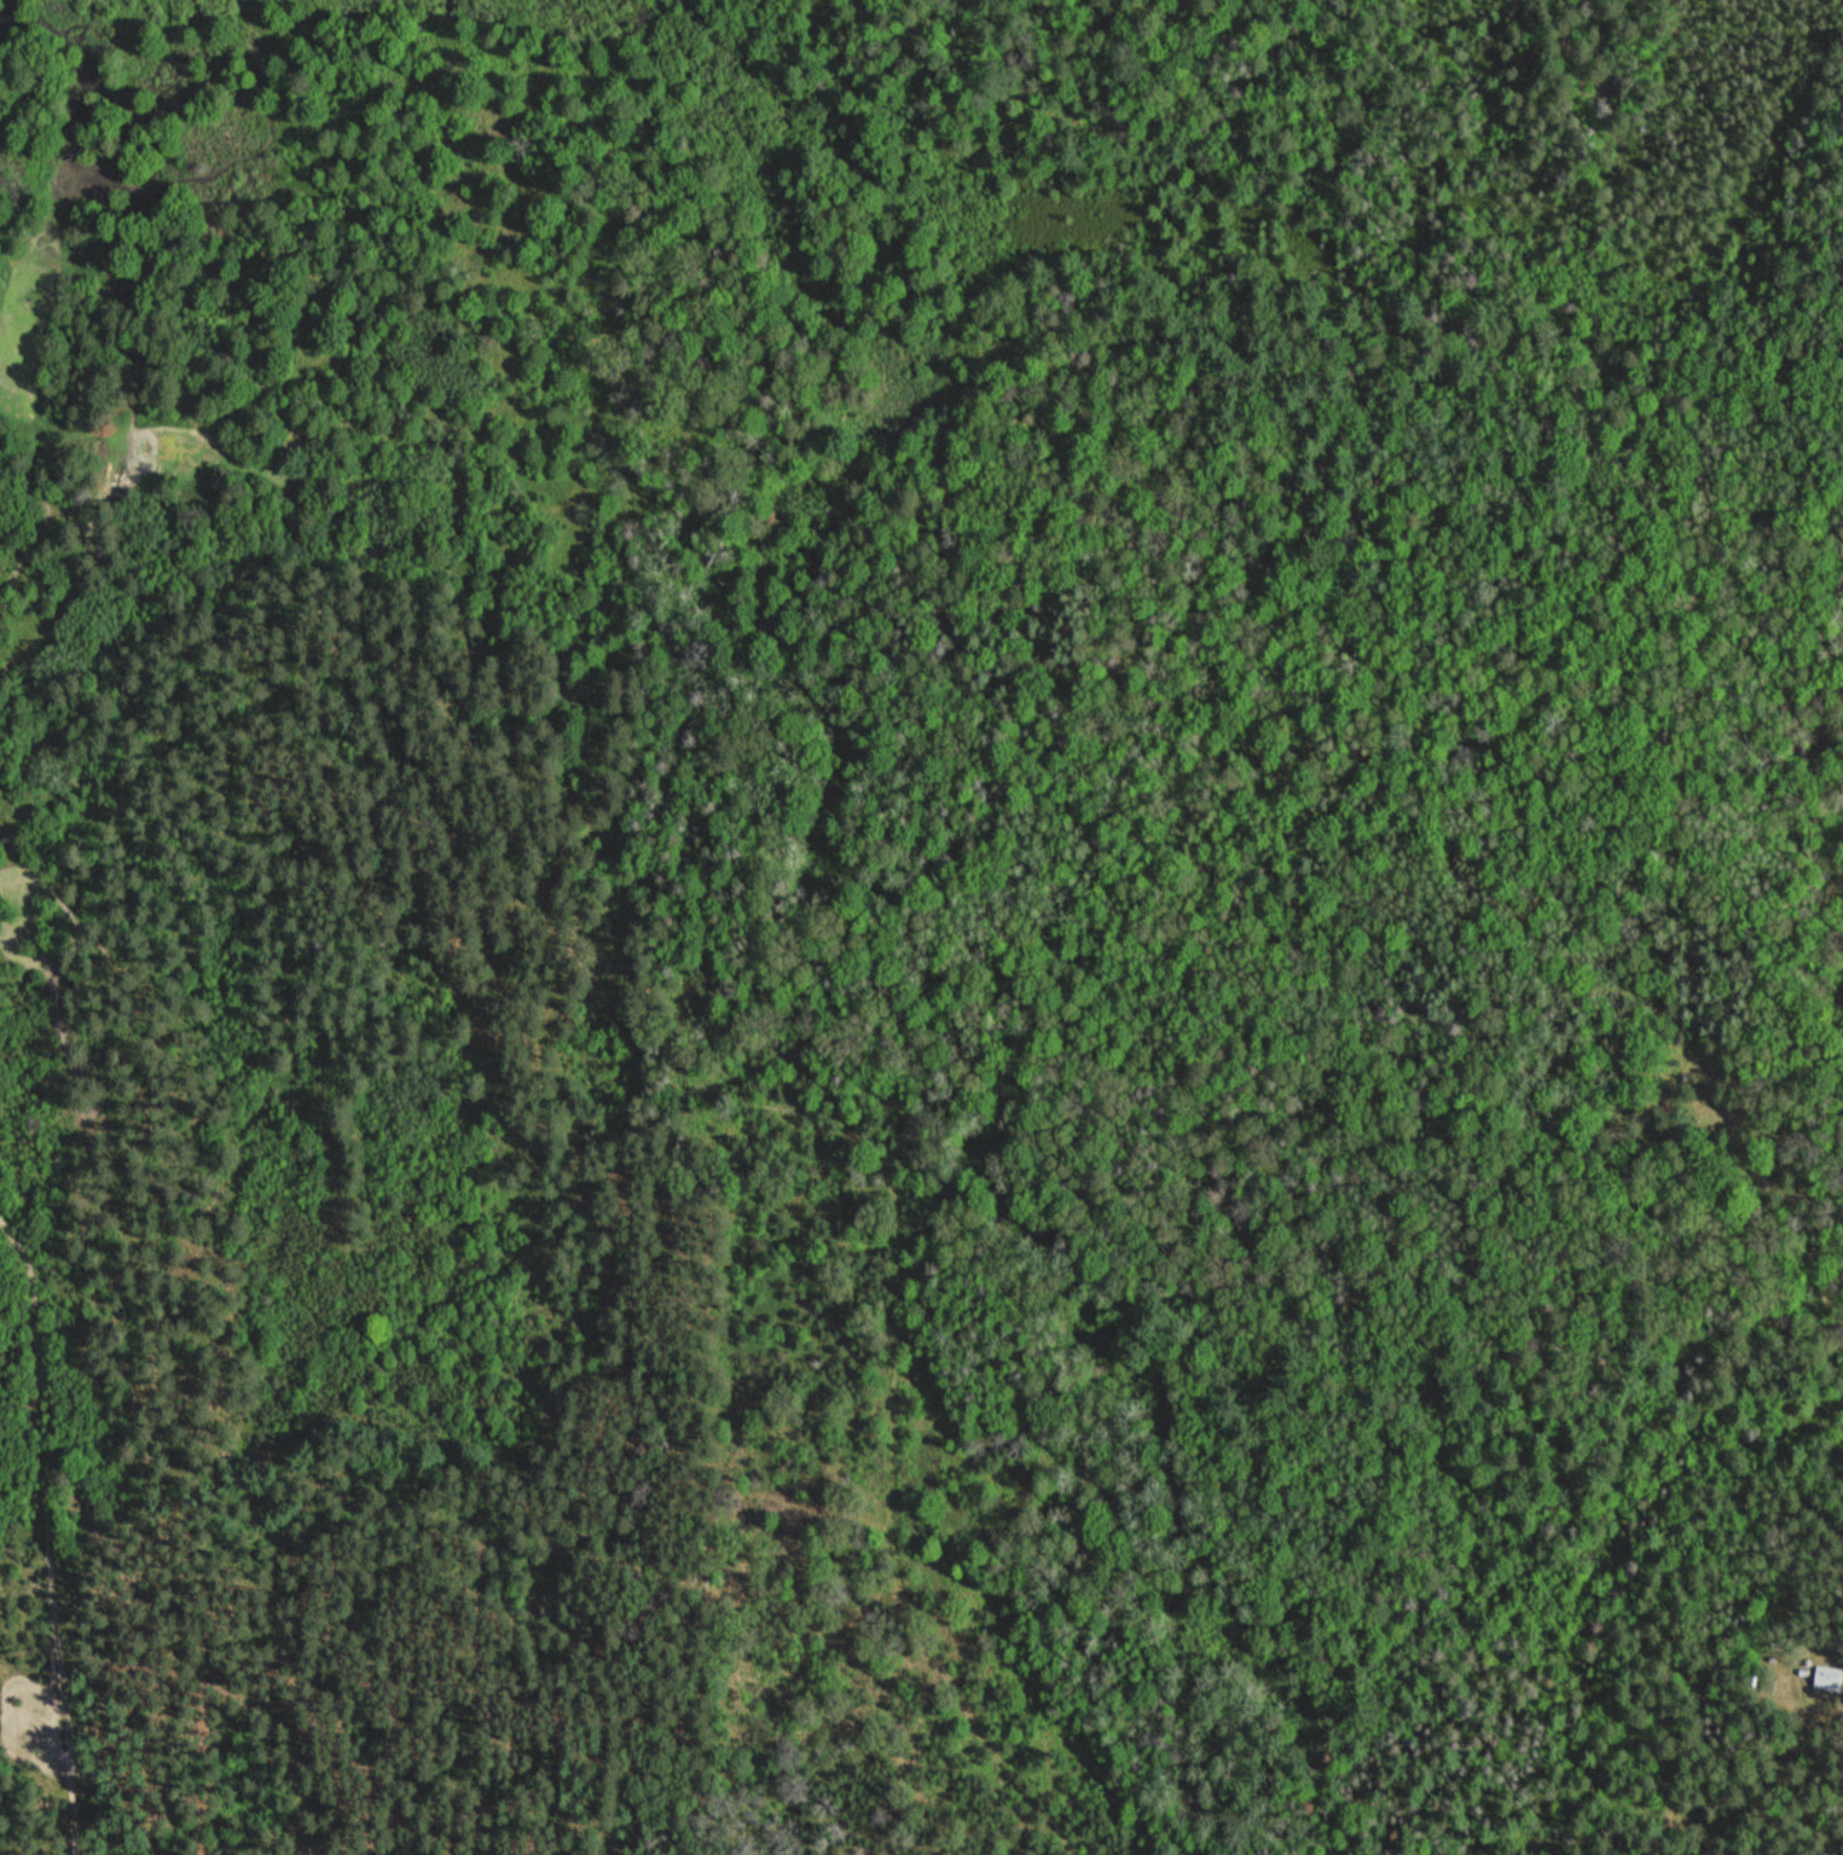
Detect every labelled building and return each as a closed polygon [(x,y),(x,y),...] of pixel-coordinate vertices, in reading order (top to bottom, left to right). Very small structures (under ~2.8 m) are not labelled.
[(1842,1678),(1842,1669),(1815,1667),(1814,1690),(1842,1692),(1842,1678)]
